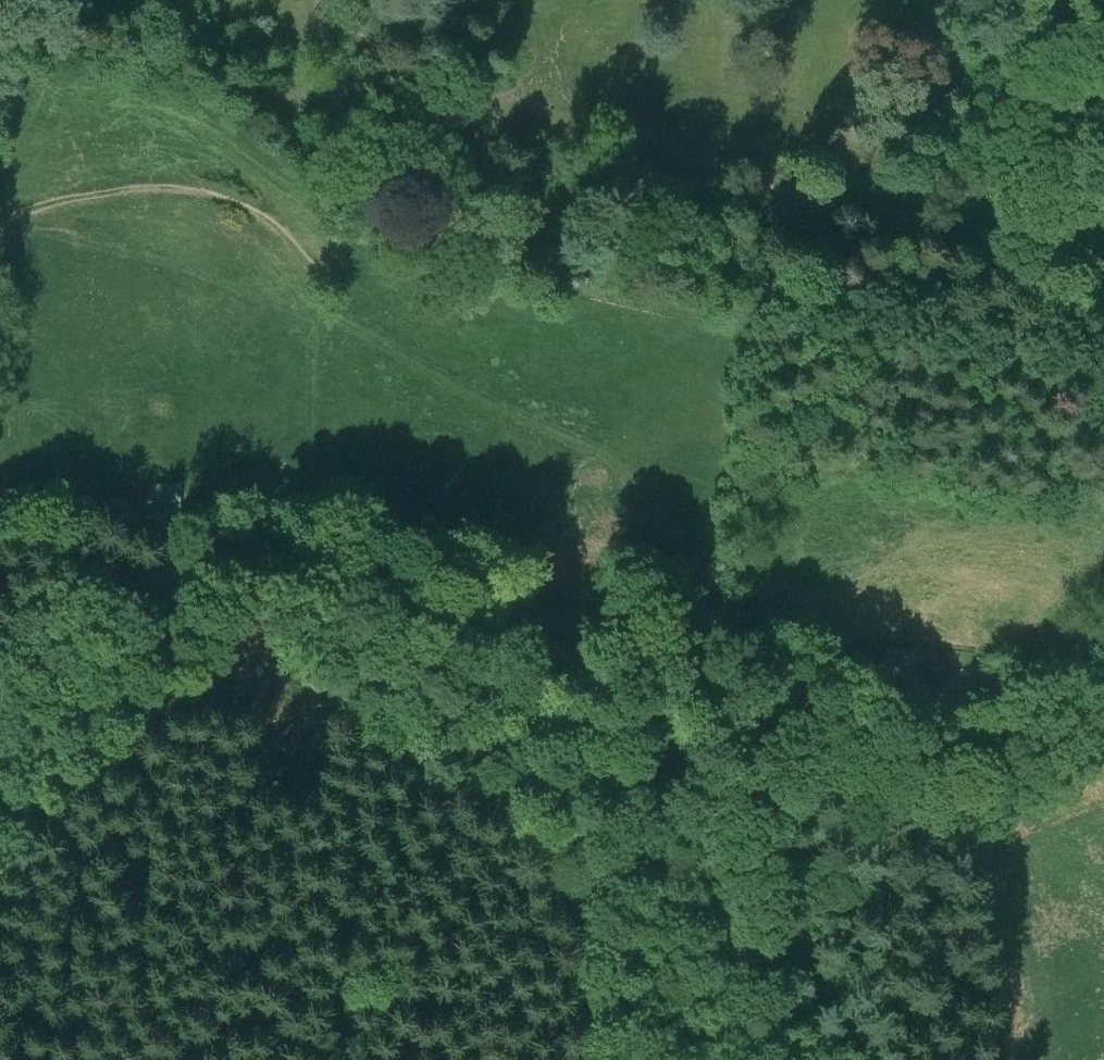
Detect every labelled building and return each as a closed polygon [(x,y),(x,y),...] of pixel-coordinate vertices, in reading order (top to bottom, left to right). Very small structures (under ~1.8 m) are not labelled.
[(914,647),(892,645),(889,672),(911,674),(914,647)]
